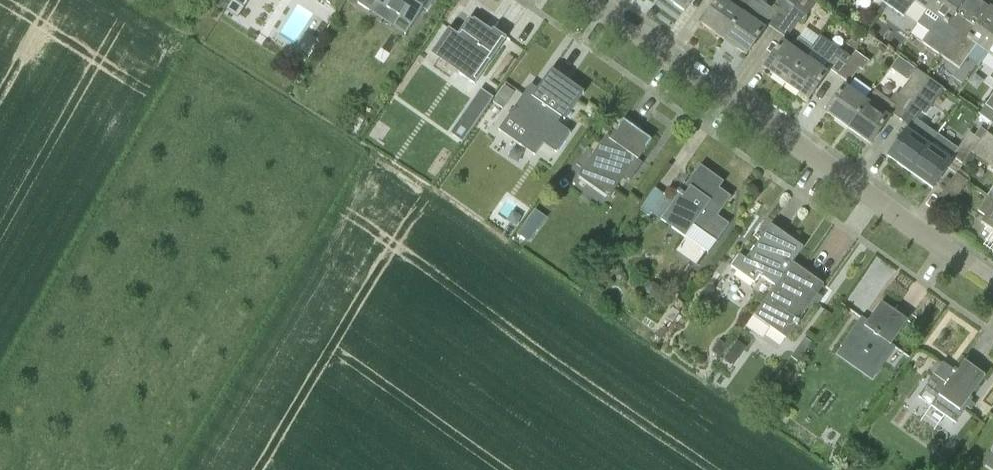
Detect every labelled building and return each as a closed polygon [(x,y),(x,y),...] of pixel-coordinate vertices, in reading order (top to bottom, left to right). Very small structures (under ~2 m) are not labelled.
[(357,3),(369,10),(375,1),(412,25),(429,0),(359,0),(357,3)] [(684,11),(692,0),(668,0),(684,11)] [(753,0),(718,0),(702,23),(724,40),(753,0)] [(758,0),(753,0),(724,40),(746,55),(766,28),(764,27),(766,24),(776,31),(792,7),(783,0),(778,0),(771,9),(758,0)] [(889,0),(879,0),(876,5),(883,9),(889,0)] [(935,0),(889,0),(883,9),(887,12),(890,8),(903,17),(914,2),(927,12),(935,0)] [(967,20),(956,13),(965,0),(935,0),(927,12),(938,20),(921,42),(941,56),(967,20)] [(801,26),(808,17),(792,7),(776,31),(787,39),(798,23),(801,26)] [(992,48),(992,9),(990,7),(975,27),(967,20),(941,56),(963,72),(969,62),(966,59),(975,46),(988,55),(992,48)] [(507,37),(494,29),(490,33),(470,17),(448,48),(437,41),(417,69),(430,78),(441,61),(460,74),(449,89),(466,100),(507,37)] [(786,84),(814,46),(801,37),(792,48),(783,40),(763,68),(786,84)] [(828,68),(838,75),(855,51),(841,42),(835,51),(838,53),(833,61),(814,46),(786,84),(808,100),(827,73),(826,72),(828,68)] [(863,70),(869,61),(855,51),(838,75),(848,83),(859,68),(863,70)] [(584,92),(552,69),(538,89),(531,84),(499,130),(535,156),(562,118),(565,120),(584,92)] [(848,128),(868,101),(845,84),(825,112),(848,128)] [(495,102),(505,108),(516,91),(506,85),(495,102)] [(901,120),(918,96),(904,86),(897,95),(901,97),(890,112),(901,120)] [(484,106),(491,97),(481,91),(475,100),(484,106)] [(985,105),(992,111),(992,94),(985,105)] [(925,115),(931,105),(918,96),(901,120),(909,126),(907,129),(887,156),(911,173),(930,146),(929,145),(937,134),(917,119),(922,112),(925,115)] [(870,144),(889,117),(868,101),(848,128),(870,144)] [(979,113),(992,123),(992,121),(992,111),(985,105),(979,113)] [(651,140),(623,120),(614,134),(609,131),(578,176),(609,198),(637,158),(638,159),(651,140)] [(980,140),(986,132),(980,128),(974,136),(980,140)] [(963,164),(971,152),(978,143),(980,140),(974,136),(966,131),(960,139),(963,142),(958,148),(952,157),(954,158),(963,164)] [(986,132),(980,140),(978,143),(992,153),(992,137),(986,132)] [(978,143),(971,152),(992,168),(992,153),(978,143)] [(932,188),(952,161),(930,146),(911,173),(932,188)] [(722,182),(701,167),(697,172),(695,171),(686,184),(684,183),(677,193),(679,194),(661,220),(685,237),(694,226),(704,234),(731,197),(719,188),(722,182)] [(953,203),(967,182),(956,174),(941,195),(953,203)] [(989,197),(987,196),(977,210),(986,217),(981,223),(992,232),(992,200),(989,197)] [(524,241),(533,228),(524,222),(515,235),(524,241)] [(792,263),(803,247),(771,224),(747,257),(741,253),(732,265),(755,282),(762,272),(765,274),(763,277),(775,286),(792,263)] [(879,253),(863,278),(882,291),(899,266),(879,253)] [(798,326),(800,321),(798,320),(824,284),(792,263),(775,286),(754,315),(785,339),(796,324),(798,326)] [(873,369),(908,321),(882,301),(868,321),(862,317),(841,346),(873,369)] [(672,323),(679,313),(672,308),(665,319),(672,323)] [(985,375),(964,360),(956,371),(955,370),(954,371),(941,361),(917,396),(955,423),(966,407),(971,410),(974,405),(970,402),(973,398),(970,396),(985,375)]
